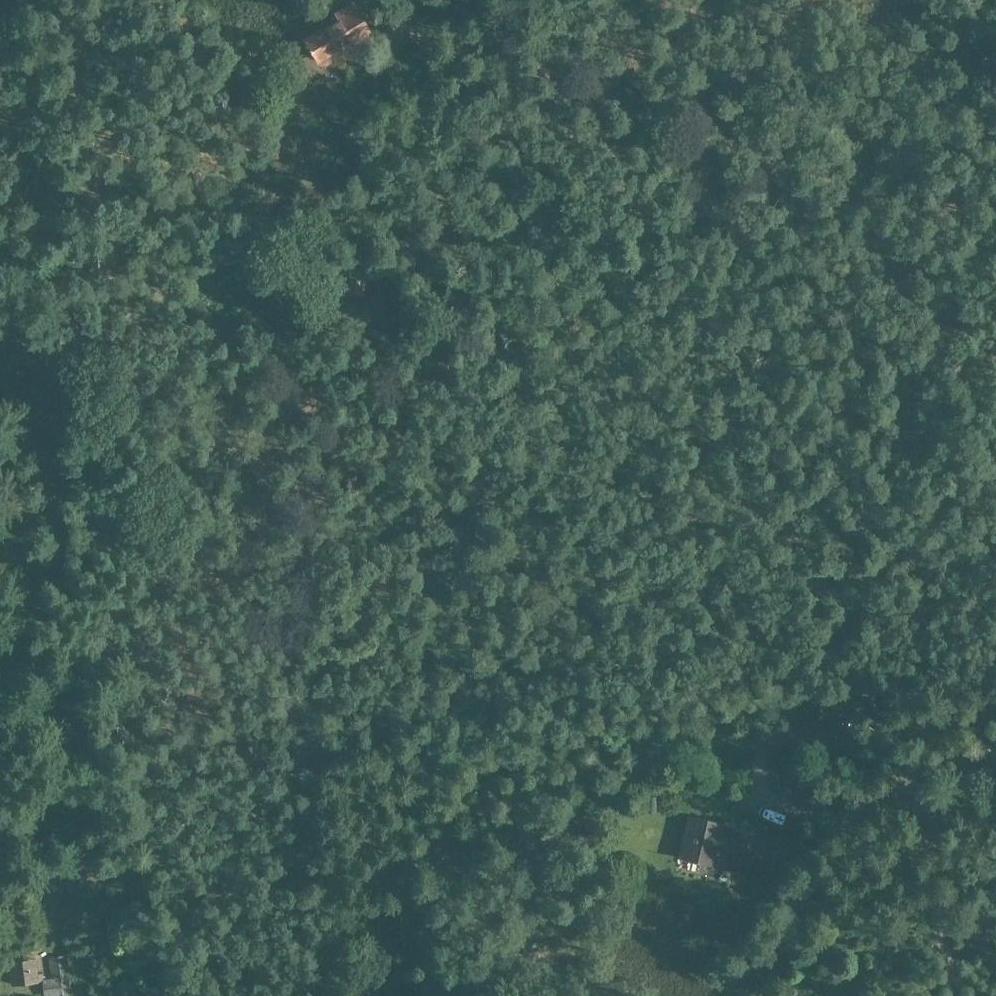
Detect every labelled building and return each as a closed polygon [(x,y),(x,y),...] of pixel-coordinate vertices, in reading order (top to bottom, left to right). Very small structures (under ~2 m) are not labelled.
[(336,14),(341,21),(306,41),(317,59),(351,39),(356,47),(374,37),(354,3),(336,14)] [(872,682),(856,684),(857,692),(873,691),(872,682)] [(782,837),(688,814),(679,856),(716,865),(718,857),(774,870),(782,837)] [(66,955),(50,958),(51,979),(43,980),(45,995),(72,995),(66,955)] [(12,985),(40,982),(37,957),(8,961),(12,985)]
